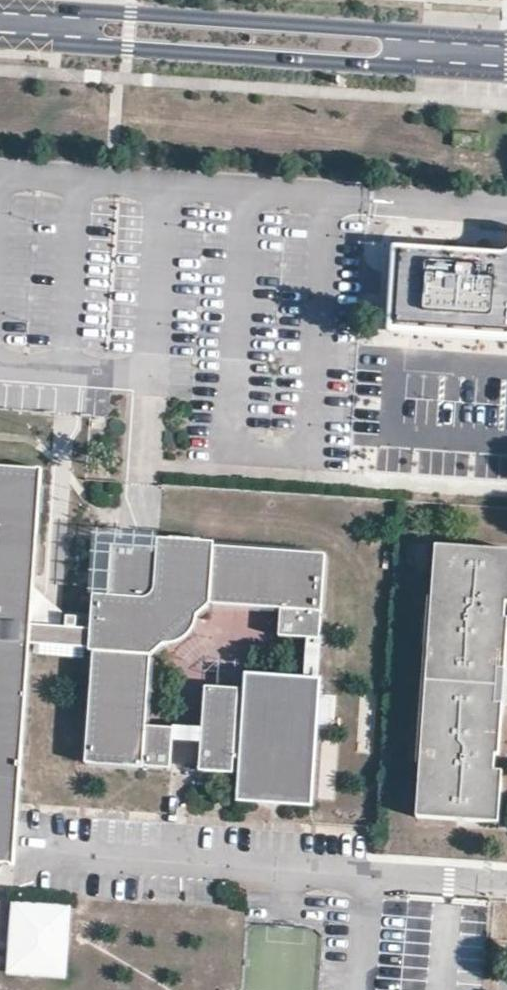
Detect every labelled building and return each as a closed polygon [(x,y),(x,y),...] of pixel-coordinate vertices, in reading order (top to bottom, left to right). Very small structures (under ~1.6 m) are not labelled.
[(397,252),(393,329),(506,337),(506,258),(397,252)] [(33,623),(44,467),(0,464),(0,864),(16,865),(21,800),(31,646),(33,623)] [(138,535),(97,533),(95,593),(110,594),(114,542),(159,546),(160,536),(138,535)] [(217,540),(160,536),(159,546),(114,542),(110,594),(95,593),(93,627),(94,651),(85,763),(170,768),(173,738),(174,728),(147,726),(152,655),(211,605),(282,609),(280,636),(321,639),(328,552),(216,543),(217,540)] [(506,670),(506,550),(435,545),(417,817),(499,822),(503,771),(494,770),(495,754),(501,754),(505,703),(499,703),(500,684),(501,669),(506,670)] [(94,651),(93,627),(33,623),(31,646),(94,651)] [(325,676),(243,671),(242,686),(207,684),(201,769),(232,771),(233,755),(240,756),(237,804),(317,809),(325,676)] [(203,730),(174,728),(173,738),(202,740),(203,730)] [(8,903),(4,973),(64,977),(68,906),(8,903)]
